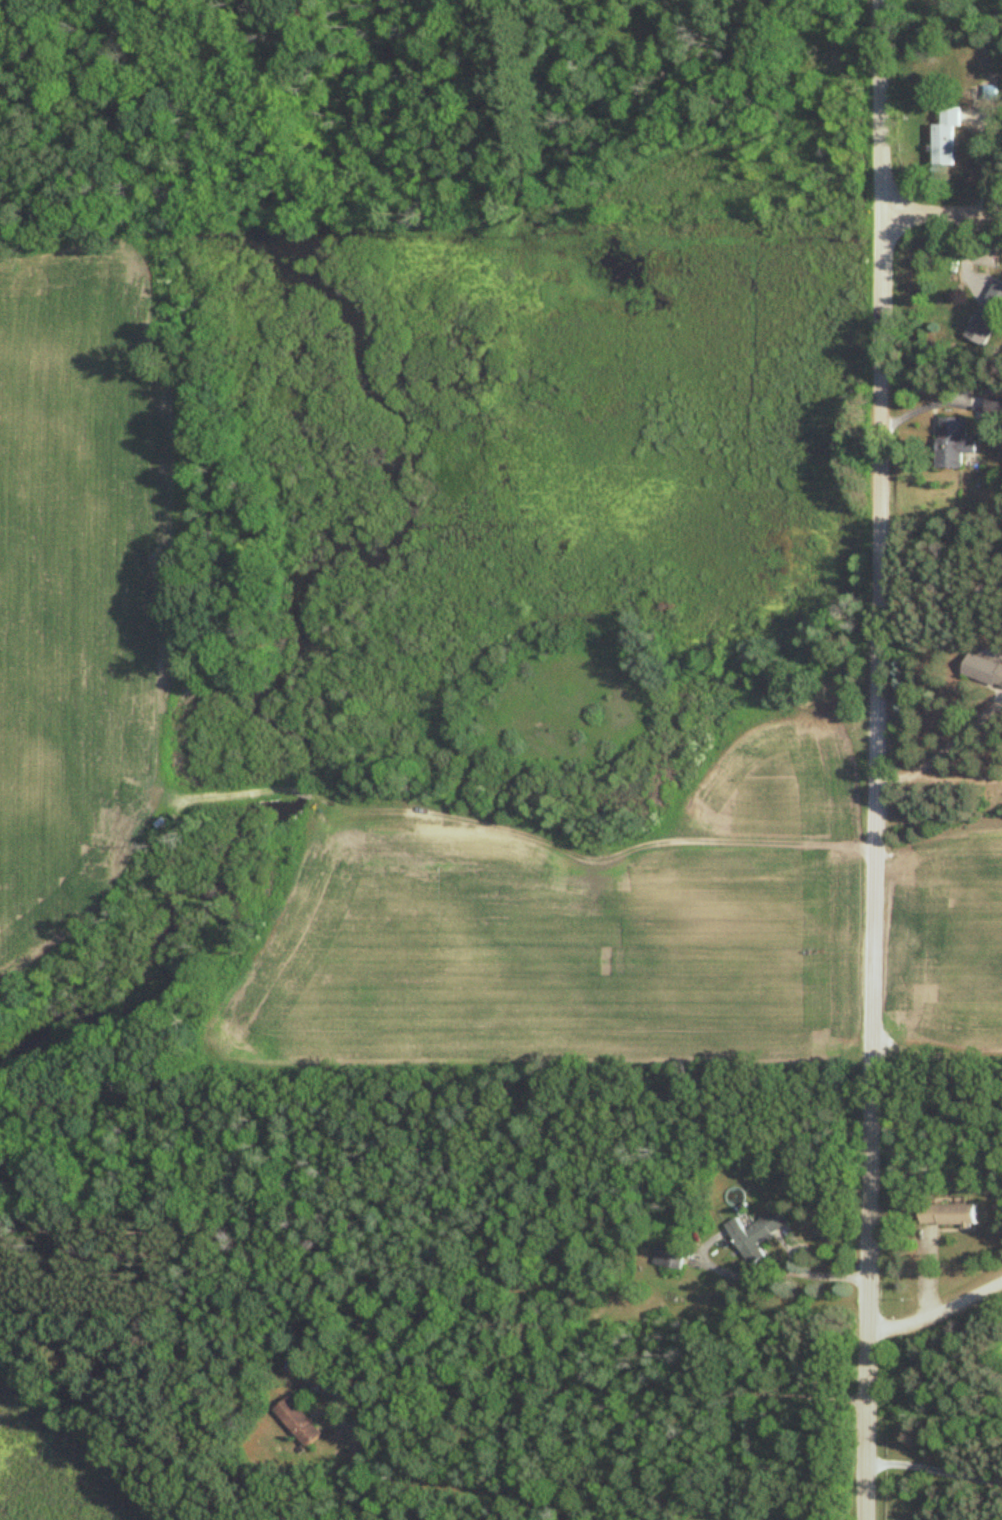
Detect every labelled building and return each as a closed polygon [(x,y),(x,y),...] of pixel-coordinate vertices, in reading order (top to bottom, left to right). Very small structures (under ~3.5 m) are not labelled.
[(931,125),(931,165),(952,165),(952,126),(958,126),(958,107),(940,107),(940,125),(931,125)] [(993,279),(967,337),(989,347),(1001,317),(1001,283),(993,279)] [(962,469),(962,454),(975,454),(975,440),(966,440),(966,419),(937,418),(937,469),(962,469)] [(969,655),(961,677),(1001,691),(1001,666),(969,655)] [(974,1227),(974,1206),(919,1206),(919,1227),(974,1227)] [(757,1245),(784,1229),(774,1212),(744,1230),(738,1219),(727,1226),(750,1265),(764,1257),(757,1245)] [(683,1246),(656,1245),(655,1266),(682,1267),(683,1246)] [(274,1413),(308,1449),(324,1434),(290,1398),(274,1413)]
